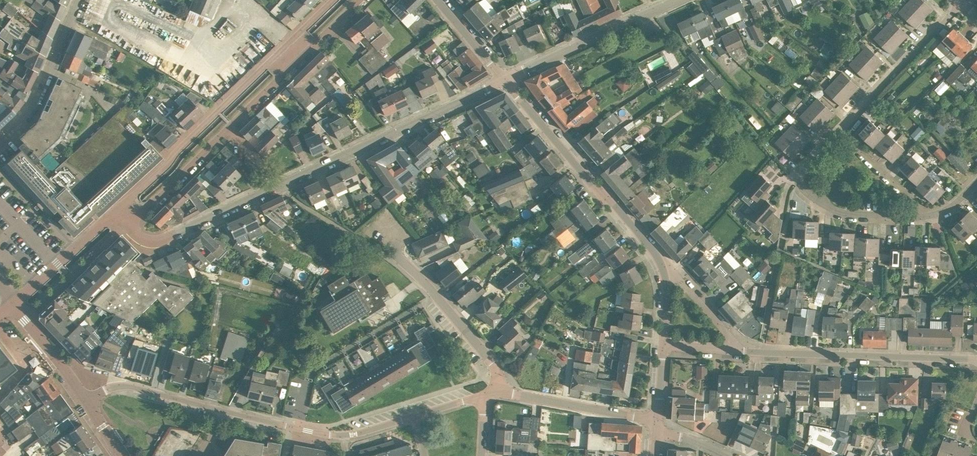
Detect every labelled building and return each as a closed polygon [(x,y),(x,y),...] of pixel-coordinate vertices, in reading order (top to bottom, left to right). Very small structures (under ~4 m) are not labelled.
[(60,21),(66,7),(56,1),(54,5),(48,0),(47,2),(44,0),(24,0),(32,4),(31,7),(47,19),(48,20),(51,14),(56,19),(60,21)] [(189,10),(190,10),(185,21),(200,28),(205,17),(211,19),(219,0),(193,0),(189,10)] [(302,0),(280,0),(270,12),(285,25),(291,19),(282,10),(290,1),(292,4),(287,9),(297,19),(310,8),(302,0)] [(394,5),(390,9),(401,21),(422,0),(400,0),(394,5)] [(579,23),(573,11),(568,0),(559,0),(558,1),(565,15),(565,16),(560,18),(563,25),(568,23),(575,37),(584,32),(579,23)] [(587,0),(577,0),(586,20),(579,23),(584,32),(599,25),(587,0)] [(614,18),(623,14),(619,4),(619,3),(618,1),(617,1),(617,0),(604,0),(608,8),(602,10),(598,0),(587,0),(599,25),(614,18)] [(740,0),(730,0),(726,2),(731,14),(732,14),(735,22),(748,17),(740,0)] [(759,11),(763,10),(759,2),(762,0),(752,0),(755,8),(750,10),(757,24),(758,24),(764,21),(759,11)] [(805,3),(809,1),(813,10),(826,3),(822,0),(803,0),(805,3)] [(922,0),(911,0),(908,4),(924,19),(933,10),(922,0)] [(493,16),(485,6),(480,2),(478,3),(465,14),(479,30),(492,19),(491,17),(493,16)] [(728,26),(725,17),(731,14),(726,2),(713,8),(723,29),(728,26)] [(18,10),(8,3),(2,10),(12,18),(17,11),(18,10)] [(176,6),(170,3),(167,9),(173,12),(176,6)] [(524,18),(517,4),(506,10),(505,8),(493,16),(491,17),(492,19),(479,30),(489,41),(500,31),(501,30),(514,23),(524,18)] [(924,19),(908,4),(899,13),(915,28),(924,19)] [(876,19),(883,15),(879,8),(872,12),(876,19)] [(716,38),(704,12),(692,18),(697,31),(700,38),(701,38),(702,40),(708,37),(710,41),(716,38)] [(869,12),(861,15),(867,26),(865,27),(866,29),(866,28),(868,31),(876,24),(874,22),(869,12)] [(52,39),(60,21),(56,19),(51,14),(48,20),(47,19),(42,31),(52,39)] [(389,40),(367,14),(355,24),(377,50),(389,40)] [(400,22),(394,15),(389,20),(394,26),(400,22)] [(545,38),(538,24),(527,29),(523,20),(525,19),(524,18),(514,23),(524,44),(530,42),(531,45),(545,38)] [(700,38),(697,31),(692,18),(679,24),(688,45),(694,42),(694,41),(700,38)] [(42,31),(41,31),(37,39),(31,35),(22,30),(10,20),(3,29),(4,29),(25,45),(45,56),(52,39),(42,31)] [(908,36),(892,20),(883,30),(899,45),(908,36)] [(524,44),(514,23),(501,30),(506,39),(500,42),(507,56),(520,50),(519,47),(524,44)] [(377,50),(355,24),(345,32),(356,44),(360,41),(366,48),(361,53),(364,56),(359,60),(371,74),(387,61),(377,50)] [(765,38),(758,24),(757,24),(750,28),(757,42),(765,38)] [(4,29),(0,35),(0,38),(18,49),(15,55),(26,61),(24,66),(27,67),(38,72),(45,56),(25,45),(4,29)] [(946,56),(963,38),(954,29),(943,40),(937,47),(946,56)] [(721,37),(722,37),(728,52),(730,55),(743,67),(748,62),(744,58),(751,54),(745,49),(743,45),(744,45),(737,30),(721,37)] [(899,45),(883,30),(874,39),(890,55),(899,45)] [(106,57),(111,47),(76,31),(66,52),(67,52),(89,62),(89,63),(93,55),(105,60),(108,61),(109,59),(106,57)] [(494,42),(501,36),(498,33),(491,39),(494,42)] [(728,52),(722,37),(714,41),(720,56),(728,52)] [(427,55),(438,46),(431,38),(421,47),(427,55)] [(962,58),(973,47),(963,38),(946,56),(941,59),(948,65),(951,61),(953,63),(954,62),(957,64),(962,58)] [(787,46),(781,41),(776,47),(782,52),(787,46)] [(475,56),(463,42),(453,51),(457,57),(464,66),(466,64),(468,62),(475,56)] [(826,55),(831,48),(825,43),(820,50),(826,55)] [(883,62),(867,47),(863,43),(860,47),(864,50),(858,56),(875,71),(883,62)] [(397,67),(420,49),(417,45),(394,62),(397,67)] [(717,77),(694,51),(689,56),(696,65),(702,73),(703,72),(703,74),(705,77),(706,76),(706,77),(711,83),(717,77)] [(85,70),(88,63),(89,62),(67,52),(61,66),(70,70),(79,73),(76,79),(98,89),(100,83),(89,78),(92,73),(85,70)] [(126,55),(120,52),(117,60),(122,63),(126,55)] [(306,67),(326,89),(328,92),(333,87),(327,79),(337,71),(321,52),(306,67)] [(875,71),(858,56),(849,65),(866,81),(875,71)] [(976,58),(972,63),(974,64),(972,66),(968,71),(976,79),(976,59),(976,58)] [(38,72),(27,67),(25,73),(25,74),(22,78),(13,73),(19,64),(9,59),(7,61),(4,68),(3,68),(0,74),(0,75),(27,94),(38,72)] [(461,91),(489,74),(479,62),(472,68),(471,69),(470,69),(472,71),(465,75),(459,66),(455,69),(450,62),(447,59),(441,64),(444,68),(443,68),(461,91)] [(546,83),(560,75),(566,84),(574,79),(564,63),(542,74),(526,81),(540,99),(552,92),(546,83)] [(951,85),(966,69),(961,64),(946,80),(951,85)] [(697,77),(702,73),(696,65),(689,71),(695,77),(696,76),(697,77)] [(326,89),(306,67),(299,74),(307,81),(309,79),(318,89),(310,96),(301,86),(301,87),(294,79),(286,86),(301,103),(306,108),(313,102),(315,104),(317,102),(318,103),(325,96),(322,93),(326,89)] [(392,75),(387,67),(382,70),(387,78),(392,75)] [(824,73),(819,69),(816,67),(811,74),(819,80),(824,73)] [(436,91),(433,83),(438,81),(432,68),(422,73),(425,78),(416,83),(423,98),(436,91)] [(682,75),(679,71),(657,86),(660,90),(682,75)] [(934,75),(936,77),(938,80),(942,77),(938,72),(934,75)] [(859,88),(843,73),(834,82),(850,97),(859,88)] [(384,115),(396,110),(390,95),(390,96),(387,91),(388,91),(384,82),(383,82),(379,74),(374,77),(379,89),(370,94),(372,97),(368,99),(375,115),(383,111),(384,115)] [(618,83),(626,91),(634,83),(627,75),(618,83)] [(805,80),(813,86),(817,81),(810,75),(805,80)] [(81,88),(58,78),(38,122),(30,129),(20,138),(23,141),(18,146),(21,150),(21,149),(27,156),(32,152),(37,157),(59,137),(81,88)] [(582,93),(583,93),(574,79),(566,84),(570,89),(556,97),(552,92),(540,99),(549,111),(568,100),(569,100),(576,97),(582,93)] [(714,88),(708,80),(700,87),(706,95),(714,88)] [(841,107),(850,97),(834,82),(825,91),(841,107)] [(578,101),(593,93),(598,90),(596,86),(583,93),(582,93),(576,97),(578,101)] [(24,102),(16,95),(15,96),(8,89),(5,93),(0,98),(0,100),(1,101),(7,107),(8,107),(15,113),(24,102)] [(408,105),(401,90),(390,95),(396,110),(408,105)] [(805,97),(798,91),(785,106),(792,111),(805,97)] [(195,105),(202,99),(190,92),(186,96),(183,93),(175,100),(180,106),(195,122),(204,114),(195,105)] [(492,130),(518,110),(505,93),(475,107),(486,122),(474,129),(478,135),(480,134),(487,131),(488,132),(488,133),(492,130)] [(891,104),(897,99),(892,94),(891,95),(889,93),(884,98),(891,104)] [(117,98),(110,95),(107,101),(114,104),(117,98)] [(566,132),(584,116),(592,109),(593,109),(599,104),(594,97),(587,102),(586,101),(568,115),(563,109),(570,106),(569,105),(571,104),(569,100),(568,100),(549,111),(566,132)] [(834,114),(819,99),(818,98),(809,108),(825,123),(834,114)] [(338,104),(334,99),(328,103),(332,108),(338,104)] [(1,101),(0,102),(0,128),(15,113),(8,107),(7,107),(1,101)] [(268,106),(281,120),(286,115),(272,101),(268,106)] [(364,106),(361,101),(354,106),(358,111),(364,106)] [(778,101),(771,109),(777,115),(785,107),(778,101)] [(95,214),(160,155),(149,143),(143,150),(136,143),(144,135),(127,117),(134,111),(127,103),(51,173),(39,160),(37,157),(32,152),(27,156),(21,149),(21,150),(10,159),(11,160),(11,161),(3,168),(67,237),(83,223),(84,224),(92,217),(91,216),(94,213),(95,214)] [(165,117),(170,112),(162,103),(156,108),(159,110),(165,117)] [(195,122),(180,106),(171,114),(186,131),(195,122)] [(825,123),(809,108),(800,117),(816,133),(825,123)] [(163,123),(167,119),(165,117),(159,110),(151,117),(157,123),(146,134),(153,138),(156,136),(167,148),(178,139),(163,123)] [(530,126),(518,110),(492,130),(488,133),(488,132),(487,133),(500,153),(504,152),(511,147),(501,132),(515,122),(523,132),(530,126)] [(132,121),(138,116),(133,111),(127,117),(132,121)] [(280,123),(274,117),(270,111),(264,117),(260,112),(256,115),(239,132),(247,140),(254,134),(261,141),(270,131),(280,123)] [(746,141),(754,135),(735,113),(727,120),(746,141)] [(952,121),(947,115),(934,126),(941,135),(946,131),(943,128),(952,121)] [(339,140),(351,133),(343,117),(331,123),(327,116),(317,121),(325,131),(327,134),(334,131),(339,140)] [(605,145),(604,144),(600,140),(604,137),(603,135),(615,125),(608,117),(579,142),(591,156),(605,145)] [(885,126),(889,121),(886,118),(881,122),(885,126)] [(865,140),(877,127),(869,119),(856,132),(865,140)] [(312,155),(325,149),(318,134),(325,131),(317,121),(312,127),(315,131),(304,136),(307,142),(306,143),(308,146),(312,155)] [(261,155),(283,134),(279,130),(284,125),(281,122),(280,123),(270,131),(261,141),(254,148),(261,155)] [(626,155),(619,147),(623,144),(619,138),(628,131),(635,126),(632,122),(624,127),(604,144),(605,145),(591,156),(599,165),(605,171),(605,172),(626,155)] [(810,140),(793,125),(784,134),(801,149),(810,140)] [(886,135),(877,127),(865,140),(874,148),(875,147),(886,135)] [(458,157),(435,129),(423,140),(431,149),(437,144),(441,149),(446,154),(440,159),(445,166),(449,171),(450,171),(453,169),(449,164),(458,157)] [(921,137),(915,131),(910,135),(917,141),(921,137)] [(304,150),(296,136),(294,132),(289,137),(290,139),(289,139),(297,153),(304,150)] [(884,155),(896,142),(887,133),(886,135),(875,147),(884,155)] [(801,149),(784,134),(776,143),(792,159),(801,149)] [(542,158),(539,154),(546,147),(537,136),(514,155),(524,167),(529,163),(532,167),(542,158)] [(420,171),(437,157),(431,149),(423,140),(421,137),(413,144),(414,145),(409,148),(412,152),(408,156),(420,171)] [(901,161),(905,156),(902,153),(905,150),(896,142),(884,155),(893,163),(897,158),(901,161)] [(420,171),(408,156),(397,143),(377,154),(383,163),(386,166),(396,160),(401,167),(394,172),(391,168),(388,170),(401,187),(419,172),(420,171)] [(233,183),(241,175),(235,168),(241,163),(225,146),(220,151),(227,158),(217,167),(233,183)] [(634,149),(626,155),(605,172),(605,171),(602,174),(609,182),(616,176),(631,164),(636,170),(646,163),(634,149)] [(946,157),(939,149),(934,153),(942,161),(946,157)] [(476,158),(471,151),(465,155),(469,163),(476,158)] [(969,167),(954,151),(947,157),(962,173),(969,167)] [(551,174),(561,166),(550,152),(542,158),(532,167),(529,163),(524,167),(522,168),(530,177),(531,177),(538,172),(545,167),(551,174)] [(401,187),(388,170),(386,166),(383,163),(377,154),(367,159),(387,186),(379,192),(388,203),(403,193),(399,188),(401,187)] [(921,165),(912,157),(909,160),(905,156),(901,161),(905,165),(900,170),(909,178),(921,165)] [(225,191),(233,183),(217,167),(211,160),(205,166),(209,171),(212,168),(218,174),(212,179),(214,180),(206,187),(214,196),(222,188),(225,191)] [(478,179),(490,171),(484,162),(472,169),(478,179)] [(713,162),(706,167),(711,173),(718,167),(713,162)] [(642,177),(652,170),(646,163),(636,170),(642,177)] [(917,186),(928,175),(930,173),(921,165),(909,178),(917,186)] [(347,187),(359,182),(352,166),(340,172),(347,187)] [(524,181),(532,178),(531,177),(530,177),(522,168),(518,170),(518,171),(481,184),(489,193),(499,205),(503,213),(532,200),(524,181)] [(444,175),(440,170),(432,177),(436,181),(444,175)] [(334,193),(347,187),(340,172),(327,178),(334,193)] [(542,212),(574,188),(570,183),(570,182),(569,180),(567,180),(564,175),(550,186),(554,192),(544,200),(543,199),(536,205),(542,212)] [(937,183),(928,175),(917,186),(916,188),(924,196),(937,183)] [(203,184),(195,176),(180,191),(187,198),(188,197),(192,201),(195,203),(199,213),(208,208),(197,196),(206,187),(203,184)] [(375,187),(366,176),(361,180),(370,191),(375,187)] [(636,195),(644,189),(649,185),(642,177),(634,183),(628,176),(614,188),(626,203),(636,195)] [(766,200),(771,195),(766,191),(772,185),(762,176),(747,192),(742,199),(751,207),(756,212),(757,212),(767,201),(766,200)] [(312,203),(324,197),(318,182),(305,188),(312,203)] [(933,204),(945,191),(937,183),(924,196),(933,204)] [(405,184),(400,187),(404,192),(409,189),(405,184)] [(640,219),(644,224),(653,217),(649,212),(655,206),(648,198),(650,197),(644,189),(636,195),(626,203),(627,203),(626,204),(640,219)] [(199,213),(195,203),(192,201),(188,197),(187,198),(180,191),(165,206),(172,213),(175,216),(181,223),(199,213)] [(342,208),(336,195),(330,197),(336,210),(342,208)] [(288,224),(278,215),(290,208),(287,204),(286,204),(281,196),(260,206),(264,214),(270,220),(281,229),(281,228),(288,224)] [(336,210),(330,197),(324,200),(331,213),(336,210)] [(383,205),(377,198),(371,203),(377,210),(383,205)] [(556,238),(577,221),(591,210),(582,199),(569,210),(571,213),(560,222),(558,218),(551,224),(555,229),(540,241),(544,247),(556,238)] [(776,219),(771,214),(776,209),(767,201),(757,212),(756,212),(746,223),(756,231),(762,224),(773,234),(769,238),(775,243),(779,238),(783,220),(776,219)] [(172,213),(165,206),(151,220),(162,231),(169,226),(165,222),(171,216),(173,218),(175,216),(172,213)] [(585,231),(599,220),(591,210),(577,221),(556,238),(564,247),(575,239),(571,235),(578,229),(578,226),(580,225),(585,231)] [(263,233),(260,227),(253,212),(240,218),(250,239),(263,233)] [(976,229),(976,219),(969,212),(961,220),(973,233),(976,229)] [(658,218),(653,217),(644,224),(652,233),(660,225),(661,224),(663,223),(658,218)] [(240,244),(250,239),(240,218),(227,224),(235,238),(237,242),(233,247),(254,259),(257,254),(245,247),(240,244)] [(470,246),(486,239),(470,218),(459,223),(465,236),(453,242),(458,251),(470,246)] [(277,234),(278,233),(281,229),(270,220),(266,225),(277,234)] [(964,242),(973,233),(961,220),(952,229),(964,242)] [(806,239),(807,221),(794,221),(794,238),(806,239)] [(818,237),(819,222),(807,221),(806,239),(818,239),(818,243),(824,244),(824,237),(818,237)] [(682,236),(684,238),(679,243),(673,237),(661,224),(660,225),(652,233),(678,262),(687,255),(685,253),(693,246),(704,235),(694,225),(682,236)] [(288,225),(283,229),(287,232),(292,235),(295,233),(288,225)] [(283,229),(281,228),(281,229),(278,233),(284,237),(287,232),(283,229)] [(616,242),(605,229),(575,252),(585,265),(591,261),(586,255),(597,247),(602,252),(616,242)] [(501,237),(495,230),(489,235),(494,242),(501,237)] [(204,231),(197,238),(191,242),(197,250),(204,245),(211,252),(205,258),(204,259),(208,263),(210,264),(210,263),(215,258),(217,260),(227,251),(224,248),(228,245),(215,237),(213,239),(204,231)] [(418,258),(447,245),(441,231),(435,233),(430,236),(412,244),(418,258)] [(699,240),(709,251),(710,250),(718,243),(710,234),(707,231),(704,234),(705,234),(699,240)] [(842,251),(843,233),(831,232),(830,237),(824,237),(824,244),(830,244),(830,250),(842,251)] [(855,237),(855,233),(843,233),(842,251),(854,251),(855,237)] [(305,246),(292,236),(289,240),(303,249),(305,246)] [(867,238),(855,237),(854,251),(854,255),(866,256),(867,238)] [(137,253),(122,238),(74,286),(72,284),(65,290),(69,293),(85,301),(88,302),(108,282),(110,284),(91,304),(117,316),(126,320),(132,323),(157,298),(175,316),(194,297),(185,289),(170,285),(167,288),(152,272),(149,275),(150,276),(146,280),(140,274),(142,272),(132,262),(133,261),(131,260),(137,253)] [(879,254),(880,239),(867,238),(866,256),(879,256),(878,260),(879,260),(879,269),(884,269),(885,261),(885,254),(879,254)] [(201,272),(210,264),(208,263),(204,259),(205,258),(197,250),(191,242),(183,248),(194,260),(192,262),(201,272)] [(505,251),(501,246),(496,250),(500,255),(505,251)] [(927,265),(928,247),(916,246),(916,250),(915,264),(927,265)] [(612,269),(628,258),(619,247),(606,258),(610,262),(597,272),(590,278),(594,283),(599,280),(601,278),(612,269)] [(940,263),(940,248),(928,247),(927,265),(939,265),(939,269),(946,269),(946,263),(940,263)] [(903,267),(904,250),(891,249),(891,254),(885,254),(885,261),(891,261),(890,267),(903,267)] [(188,269),(180,250),(153,262),(156,269),(162,271),(177,275),(182,272),(188,269)] [(714,255),(710,250),(709,251),(704,255),(698,260),(701,263),(694,269),(703,278),(725,258),(718,251),(714,255)] [(915,268),(915,264),(916,250),(904,250),(903,267),(902,274),(914,275),(915,268)] [(461,274),(452,264),(461,256),(457,252),(436,261),(441,269),(435,274),(445,286),(461,274)] [(741,285),(748,278),(750,276),(740,266),(729,254),(725,258),(703,278),(711,288),(718,282),(720,285),(726,279),(731,275),(741,286),(741,285)] [(144,265),(153,262),(150,257),(142,260),(144,265)] [(599,264),(595,258),(591,261),(585,265),(578,271),(583,278),(592,272),(590,270),(599,264)] [(771,268),(765,261),(758,269),(764,275),(771,268)] [(641,280),(635,266),(619,274),(626,287),(641,280)] [(505,292),(526,276),(519,268),(499,284),(505,292)] [(540,273),(533,269),(529,277),(536,280),(540,273)] [(616,275),(612,269),(601,278),(599,280),(603,285),(616,275)] [(826,294),(831,274),(826,271),(824,278),(820,277),(816,291),(818,292),(814,304),(822,307),(826,294)] [(381,297),(388,293),(379,277),(371,281),(366,273),(352,282),(350,278),(346,280),(344,276),(327,286),(331,294),(332,295),(336,301),(320,311),(333,333),(367,312),(368,315),(386,305),(381,297)] [(834,297),(840,277),(831,274),(826,294),(834,297)] [(284,278),(278,275),(275,281),(281,284),(284,278)] [(747,291),(755,284),(748,278),(741,285),(747,291)] [(319,279),(313,291),(313,292),(326,283),(319,279)] [(972,280),(961,284),(966,295),(976,290),(972,280)] [(472,288),(467,282),(451,296),(460,306),(470,297),(474,301),(483,293),(484,291),(478,283),(472,288)] [(766,307),(770,289),(754,286),(752,299),(757,301),(757,305),(766,307)] [(68,316),(85,301),(69,293),(65,290),(39,315),(39,319),(45,326),(52,319),(57,324),(59,321),(60,322),(68,316)] [(296,292),(286,290),(284,302),(294,304),(296,292)] [(793,329),(796,308),(797,299),(798,291),(791,290),(790,298),(787,298),(786,302),(785,303),(774,302),(770,326),(779,327),(779,331),(786,332),(786,328),(793,329)] [(752,309),(747,303),(749,300),(741,291),(720,309),(734,325),(752,309)] [(538,295),(543,301),(547,298),(542,292),(538,295)] [(639,302),(640,294),(622,292),(620,307),(624,308),(624,312),(641,315),(643,302),(639,302)] [(492,313),(502,300),(496,295),(491,302),(487,299),(475,313),(493,327),(499,319),(492,313)] [(866,312),(876,303),(867,297),(859,307),(866,312)] [(901,313),(911,313),(912,299),(902,298),(901,313)] [(809,301),(803,300),(797,299),(796,308),(793,329),(793,333),(811,336),(815,310),(808,309),(809,301)] [(342,413),(431,360),(426,350),(435,345),(429,334),(435,330),(418,302),(400,313),(417,341),(404,348),(406,350),(343,387),(342,385),(334,390),(329,383),(322,388),(335,410),(339,408),(342,413)] [(963,305),(954,305),(953,315),(962,315),(963,305)] [(835,337),(836,318),(837,318),(837,314),(838,314),(839,313),(837,313),(838,308),(829,308),(828,314),(828,316),(824,316),(823,323),(823,337),(835,337)] [(389,309),(370,318),(374,327),(393,318),(389,309)] [(639,330),(641,315),(624,312),(623,320),(619,320),(619,326),(612,325),(611,332),(630,334),(631,329),(639,330)] [(848,337),(848,324),(848,313),(839,313),(838,314),(837,314),(837,318),(836,318),(835,337),(848,337)] [(112,318),(119,324),(123,319),(115,315),(112,318)] [(52,319),(45,326),(60,342),(79,324),(76,321),(69,327),(66,324),(69,320),(71,319),(68,316),(60,322),(59,321),(57,324),(52,319)] [(963,335),(964,317),(951,316),(951,322),(943,322),(931,321),(930,330),(930,344),(951,345),(951,334),(963,335)] [(529,344),(513,327),(517,323),(511,318),(498,330),(503,335),(498,340),(508,351),(513,347),(519,354),(529,344)] [(886,347),(886,337),(892,337),(892,330),(898,330),(898,318),(880,318),(879,332),(865,332),(864,346),(886,347)] [(916,329),(916,318),(904,318),(904,330),(909,330),(909,344),(930,344),(930,330),(916,329)] [(69,352),(71,351),(94,330),(88,324),(83,329),(79,324),(60,342),(69,352)] [(635,353),(637,341),(615,338),(615,340),(604,338),(605,333),(584,330),(584,332),(576,328),(573,331),(577,335),(587,339),(588,340),(588,339),(602,341),(615,351),(635,353)] [(94,330),(71,351),(81,362),(95,349),(94,348),(101,342),(99,340),(100,338),(94,330)] [(295,340),(286,331),(282,335),(282,345),(286,348),(295,340)] [(241,363),(248,339),(234,334),(228,332),(224,348),(223,348),(219,359),(227,361),(228,360),(229,358),(233,359),(233,361),(241,363)] [(117,355),(127,341),(111,334),(101,347),(94,365),(111,371),(118,374),(124,357),(117,355)] [(129,352),(127,357),(134,359),(130,371),(151,376),(157,352),(142,348),(144,341),(137,339),(129,352)] [(538,349),(542,342),(537,339),(533,346),(538,349)] [(619,357),(618,361),(618,362),(633,364),(635,353),(615,351),(602,341),(588,339),(588,340),(587,344),(591,345),(592,345),(592,351),(601,354),(607,356),(609,353),(612,355),(612,356),(619,357)] [(17,369),(0,348),(0,382),(17,369)] [(575,359),(590,362),(591,361),(592,354),(588,354),(589,352),(576,349),(575,359)] [(179,382),(187,357),(168,352),(163,370),(175,373),(173,381),(179,382)] [(591,361),(599,363),(601,354),(592,352),(589,352),(588,354),(592,354),(591,361)] [(202,391),(209,365),(189,359),(190,358),(187,357),(179,382),(182,383),(183,378),(195,381),(193,388),(202,391)] [(631,374),(633,364),(618,362),(618,361),(612,359),(612,360),(610,368),(616,372),(620,373),(631,374)] [(582,390),(586,364),(574,362),(570,388),(582,390)] [(596,379),(596,375),(588,373),(590,365),(586,364),(582,390),(597,392),(599,380),(596,379)] [(598,365),(590,364),(590,365),(588,373),(596,375),(596,374),(598,365)] [(216,399),(225,369),(214,365),(204,396),(216,399)] [(557,377),(561,370),(552,365),(548,372),(557,377)] [(271,403),(276,384),(286,387),(290,373),(279,370),(276,379),(272,378),(272,380),(265,378),(259,400),(271,403)] [(796,389),(798,371),(785,370),(784,388),(796,389)] [(258,373),(253,371),(247,397),(259,400),(265,378),(265,374),(258,373)] [(809,406),(809,390),(810,390),(811,372),(798,371),(796,389),(797,389),(796,405),(809,406)] [(28,393),(47,378),(32,372),(27,373),(18,384),(28,393)] [(628,397),(631,374),(620,373),(616,372),(617,372),(616,376),(614,376),(613,382),(609,381),(609,383),(615,384),(613,395),(628,397)] [(600,380),(599,380),(597,392),(613,395),(615,384),(609,383),(609,381),(608,381),(609,376),(601,374),(600,380)] [(733,399),(734,376),(720,375),(719,391),(710,390),(710,403),(710,411),(719,411),(719,399),(733,399)] [(245,376),(237,390),(246,393),(250,377),(245,376)] [(748,395),(748,393),(748,377),(734,376),(733,399),(745,400),(745,413),(750,413),(752,413),(752,405),(753,395),(748,395)] [(48,377),(47,378),(28,393),(12,405),(17,411),(27,403),(27,402),(31,398),(39,409),(60,393),(48,377)] [(773,401),(774,378),(760,377),(759,395),(753,395),(752,405),(758,405),(759,405),(760,400),(773,401)] [(840,399),(840,394),(841,378),(831,378),(831,381),(820,381),(820,400),(834,401),(834,399),(840,399)] [(867,412),(879,412),(879,394),(875,394),(876,381),(874,381),(874,379),(867,379),(867,381),(859,381),(859,394),(857,394),(840,394),(840,399),(840,414),(837,430),(844,431),(847,417),(850,417),(867,417),(867,412)] [(918,379),(901,379),(901,384),(894,384),(894,382),(887,381),(887,388),(889,388),(889,404),(917,405),(918,379)] [(932,399),(928,398),(928,405),(944,406),(946,400),(947,383),(932,383),(932,399)] [(28,393),(18,384),(0,404),(6,411),(1,414),(9,426),(15,421),(22,416),(17,411),(12,405),(28,393)] [(677,418),(678,409),(705,410),(704,410),(710,411),(710,403),(705,403),(696,403),(696,398),(686,397),(686,391),(672,390),(672,397),(669,397),(667,418),(677,418)] [(73,412),(60,393),(39,409),(25,419),(26,421),(12,431),(18,441),(33,430),(38,437),(73,412)] [(786,417),(787,403),(778,402),(778,416),(786,417)] [(704,420),(704,410),(705,410),(678,409),(677,418),(695,420),(704,420)] [(738,422),(742,413),(722,411),(721,421),(738,422)] [(41,447),(70,426),(79,420),(73,412),(38,437),(39,438),(36,440),(24,448),(30,455),(32,452),(41,446),(41,447)] [(751,446),(758,430),(745,424),(750,413),(745,413),(742,413),(738,422),(737,424),(743,427),(737,439),(751,446)] [(581,417),(573,415),(573,428),(581,428),(581,417)] [(536,444),(540,418),(531,417),(529,434),(520,434),(521,431),(519,428),(513,428),(511,430),(497,429),(496,442),(516,443),(528,444),(536,444),(538,445),(538,444),(536,444)] [(89,433),(79,420),(70,426),(73,430),(51,446),(58,455),(89,433)] [(570,441),(570,449),(613,451),(614,438),(629,439),(629,452),(639,453),(641,426),(589,423),(588,433),(580,433),(579,441),(570,441)] [(771,436),(758,430),(751,446),(764,452),(771,436)] [(18,441),(12,431),(6,435),(13,445),(18,441)] [(842,455),(850,436),(839,432),(836,440),(842,442),(837,453),(842,455)] [(58,455),(86,455),(83,452),(96,443),(89,433),(58,455)] [(859,447),(862,435),(853,433),(851,445),(859,447)] [(907,454),(914,436),(908,433),(901,451),(907,454)] [(973,448),(944,437),(937,455),(970,455),(973,448)] [(272,455),(279,455),(281,444),(267,442),(267,447),(263,446),(263,443),(234,438),(223,455),(272,455)] [(803,453),(807,444),(797,439),(793,448),(803,453)] [(897,441),(887,443),(889,450),(899,448),(897,441)] [(538,445),(536,444),(528,444),(516,443),(496,442),(495,454),(509,454),(508,455),(515,455),(516,451),(527,452),(527,453),(537,453),(538,445)] [(413,453),(410,444),(407,445),(405,443),(401,445),(401,447),(395,448),(393,443),(386,445),(385,444),(387,450),(385,451),(387,455),(404,455),(413,453)] [(385,451),(387,450),(385,444),(372,447),(373,449),(361,452),(362,455),(387,455),(385,451)] [(312,449),(294,446),(292,455),(310,455),(312,449)]
